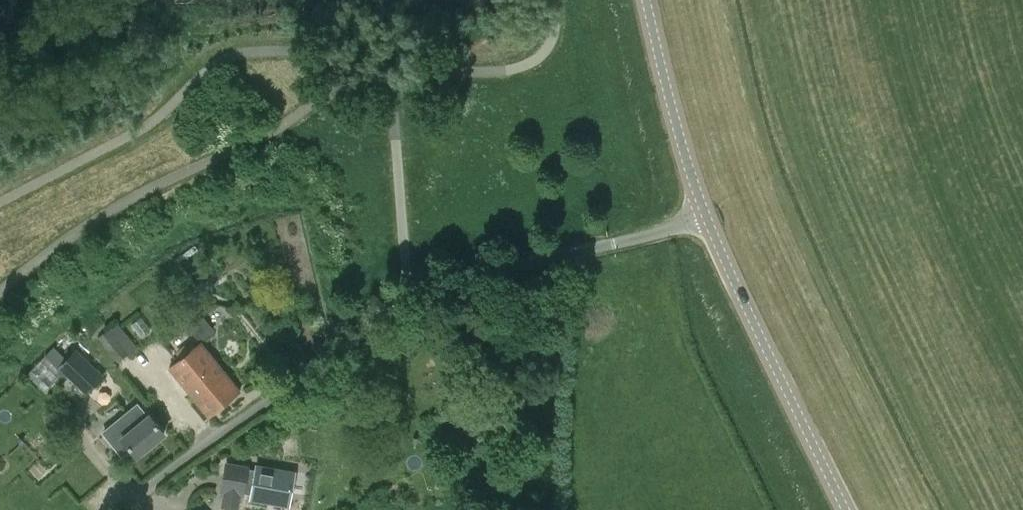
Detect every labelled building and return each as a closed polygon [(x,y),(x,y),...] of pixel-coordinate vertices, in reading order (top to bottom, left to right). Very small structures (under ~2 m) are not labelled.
[(129,351),(110,326),(97,336),(117,361),(129,351)] [(202,341),(168,368),(207,416),(241,389),(202,341)] [(103,375),(75,349),(59,366),(86,393),(103,375)] [(112,424),(122,436),(137,454),(162,433),(147,415),(146,416),(137,405),(112,424)] [(227,463),(222,490),(224,490),(242,494),(243,494),(244,492),(248,468),(248,466),(227,463)] [(248,468),(244,492),(251,494),(251,498),(288,505),(293,479),(294,473),(284,471),(256,466),(256,470),(248,468)]
